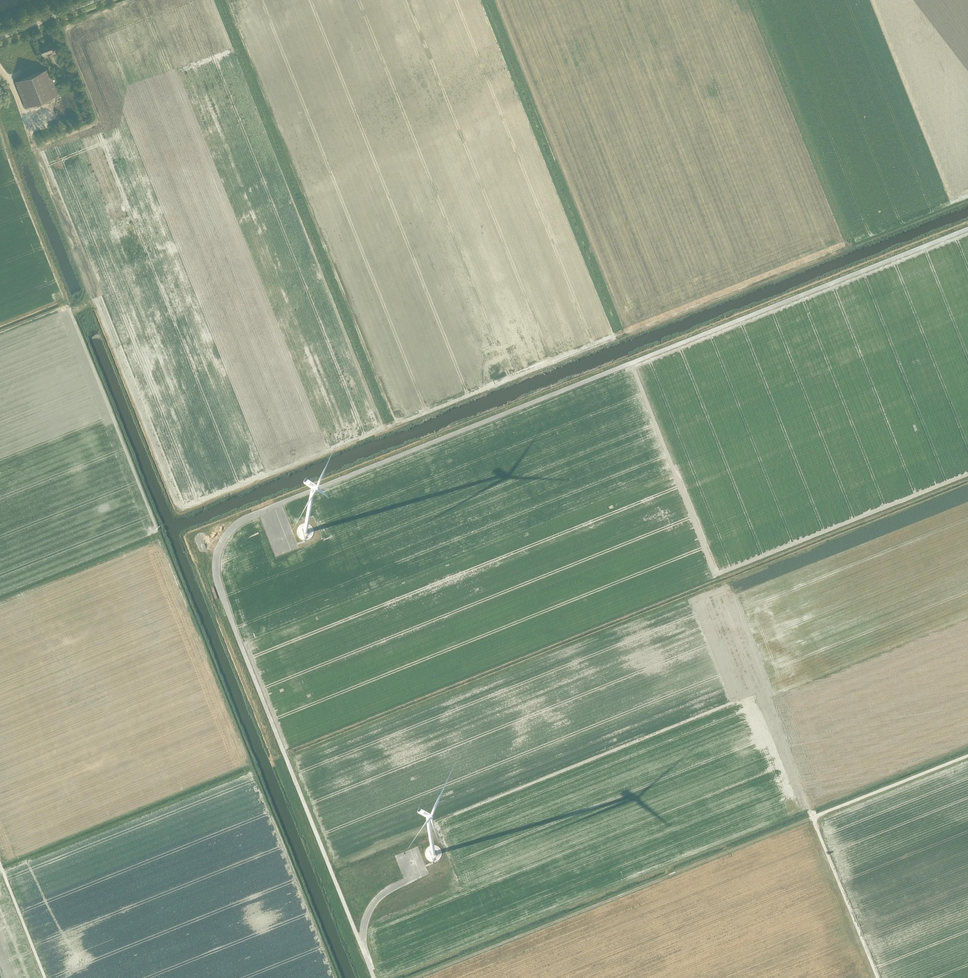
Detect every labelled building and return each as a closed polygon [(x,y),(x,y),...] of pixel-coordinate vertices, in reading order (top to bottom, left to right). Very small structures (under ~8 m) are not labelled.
[(46,45),(51,57),(53,57),(52,54),(52,53),(52,51),(55,50),(52,43),(46,45)] [(51,57),(46,45),(40,48),(43,55),(45,54),(46,56),(47,56),(48,58),(51,57)] [(15,81),(25,107),(59,94),(49,68),(15,81)]
